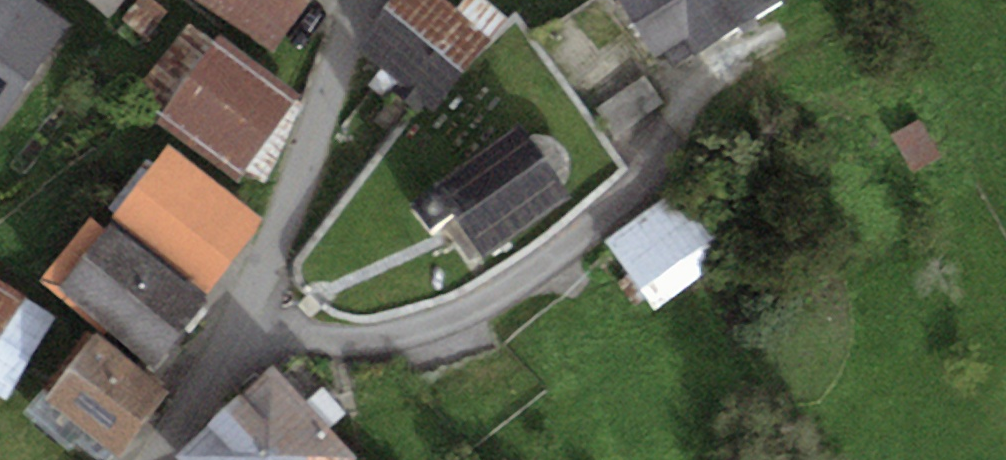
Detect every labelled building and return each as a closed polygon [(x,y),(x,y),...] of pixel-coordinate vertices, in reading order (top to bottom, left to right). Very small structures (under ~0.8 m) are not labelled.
[(38,0),(0,0),(0,120),(71,25),(38,0)] [(110,17),(124,0),(89,0),(110,17)] [(152,0),(137,0),(121,20),(145,39),(167,12),(152,0)] [(277,56),(314,0),(192,0),(277,56)] [(355,48),(419,99),(433,110),(507,17),(485,0),(462,0),(457,6),(449,0),(393,0),(355,48)] [(656,59),(686,40),(695,54),(783,0),(619,0),(656,59)] [(301,95),(217,36),(214,41),(189,21),(130,101),(236,179),(246,169),(263,182),(303,104),(298,100),(301,95)] [(643,75),(595,108),(615,136),(663,104),(643,75)] [(920,118),(891,134),(912,171),(941,155),(920,118)] [(520,122),(432,185),(436,190),(457,219),(484,257),(571,195),(564,184),(569,176),(570,163),(564,148),(552,138),(540,134),(530,137),(520,122)] [(262,219),(168,146),(111,217),(209,291),(262,219)] [(695,178),(608,240),(632,274),(618,284),(637,312),(649,304),(655,312),(745,247),(695,178)] [(457,219),(436,190),(409,209),(429,236),(457,219)] [(209,291),(111,217),(58,288),(156,362),(209,291)] [(0,282),(0,396),(5,399),(57,319),(0,282)] [(170,393),(95,334),(44,398),(119,457),(170,393)] [(176,454),(182,459),(181,459),(355,459),(356,459),(329,428),(347,414),(298,356),(279,371),(273,364),(176,454)]
